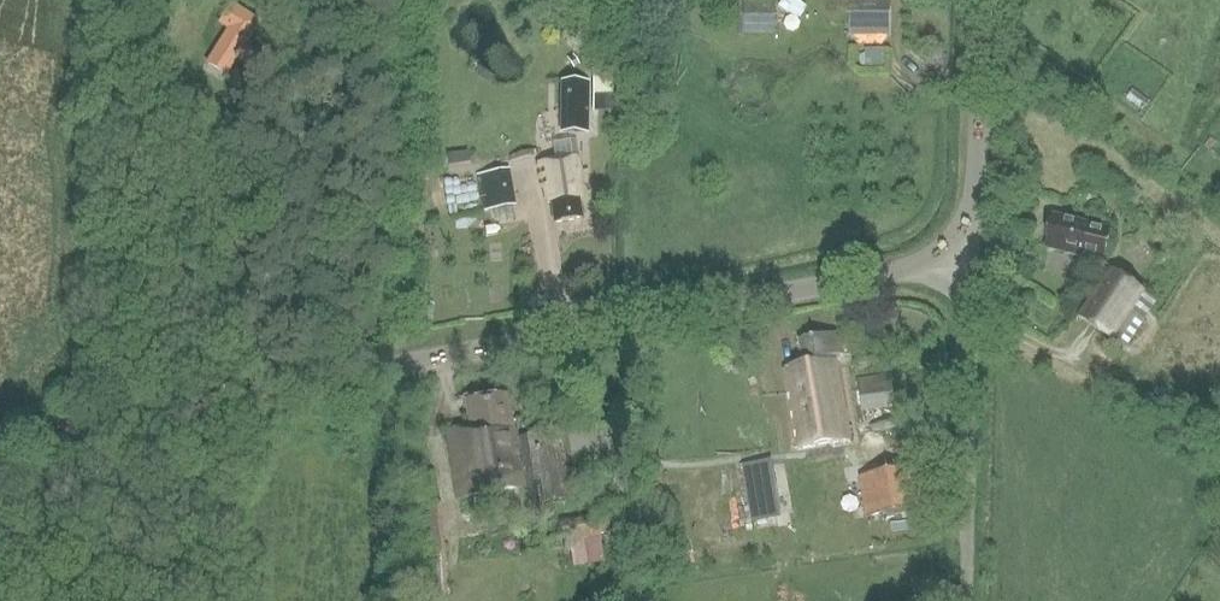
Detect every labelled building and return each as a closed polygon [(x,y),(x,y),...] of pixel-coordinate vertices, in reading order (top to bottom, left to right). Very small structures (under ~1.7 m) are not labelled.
[(887,1),(846,0),(845,34),(886,35),(887,1)] [(743,1),(743,35),(777,35),(777,1),(743,1)] [(244,63),(250,53),(243,48),(258,24),(231,7),(220,24),(229,30),(207,64),(225,76),(237,58),(244,63)] [(871,44),(871,64),(891,64),(891,44),(871,44)] [(588,132),(589,83),(564,83),(563,131),(588,132)] [(452,152),(456,171),(478,167),(475,148),(452,152)] [(579,199),(582,198),(578,172),(580,172),(578,157),(538,164),(542,189),(544,189),(547,204),(551,203),(554,224),(582,219),(579,199)] [(514,205),(508,169),(479,173),(485,210),(514,205)] [(1111,233),(1091,228),(1093,224),(1053,213),(1043,249),(1083,259),(1083,256),(1104,261),(1111,233)] [(1157,302),(1112,271),(1080,318),(1111,340),(1114,335),(1128,345),(1157,302)] [(836,356),(844,355),(840,332),(799,340),(804,367),(782,371),(797,448),(851,438),(836,356)] [(857,379),(864,423),(896,417),(892,373),(857,379)] [(525,488),(517,437),(516,429),(513,430),(507,394),(465,401),(469,427),(447,430),(458,499),(524,488),(525,488)] [(525,431),(541,428),(539,417),(524,418),(525,431)] [(525,488),(524,488),(527,504),(576,496),(565,429),(517,437),(525,488)] [(778,518),(772,481),(784,480),(781,462),(769,464),(768,459),(741,463),(751,522),(778,518)] [(923,507),(916,466),(860,476),(868,517),(923,507)] [(602,562),(595,517),(560,522),(565,551),(571,550),(574,567),(602,562)]
